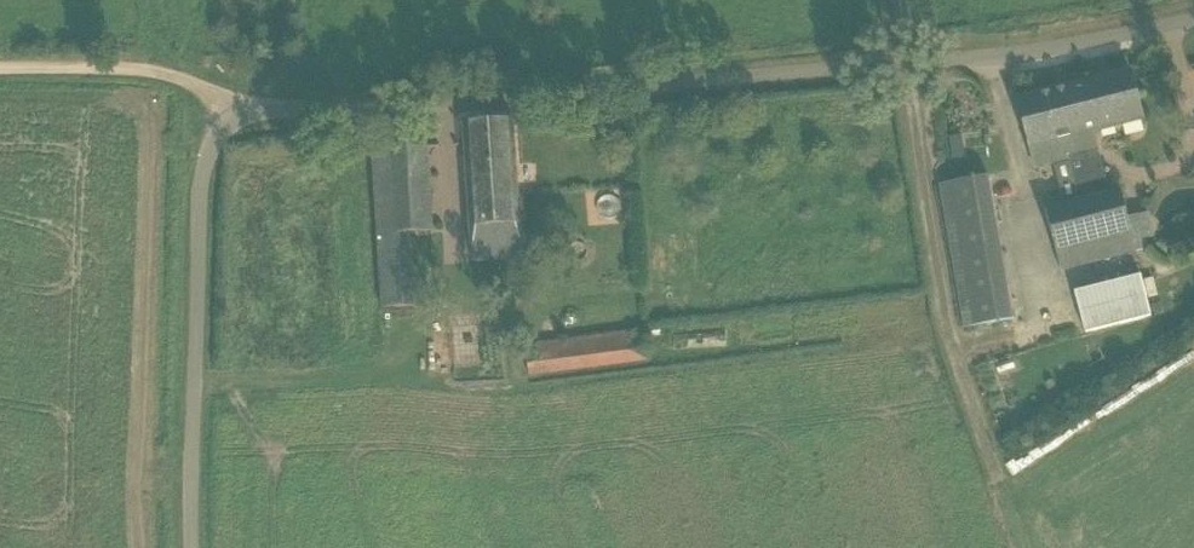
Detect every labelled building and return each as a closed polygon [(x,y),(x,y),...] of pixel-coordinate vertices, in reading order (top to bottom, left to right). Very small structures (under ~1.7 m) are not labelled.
[(1193,89),(1193,70),(1186,74),(1193,89)] [(1143,118),(1132,71),(1070,87),(1076,108),(1063,111),(1067,130),(1062,131),(1069,159),(1099,151),(1094,131),(1143,118)] [(1076,108),(1070,87),(1019,100),(1036,167),(1069,159),(1062,131),(1067,130),(1063,111),(1076,108)] [(523,258),(514,120),(466,123),(474,261),(523,258)] [(428,145),(372,148),(379,254),(413,252),(412,233),(434,232),(428,145)] [(1075,178),(1081,201),(1111,193),(1104,170),(1075,178)] [(1014,319),(990,176),(940,184),(964,327),(1014,319)] [(1122,190),(1111,193),(1081,201),(1047,209),(1062,270),(1137,251),(1122,190)] [(1125,263),(1096,271),(1099,283),(1128,275),(1125,263)] [(1152,315),(1141,274),(1075,292),(1086,332),(1152,315)] [(1152,304),(1155,316),(1165,314),(1162,302),(1152,304)] [(649,359),(646,330),(526,345),(529,374),(649,359)]
